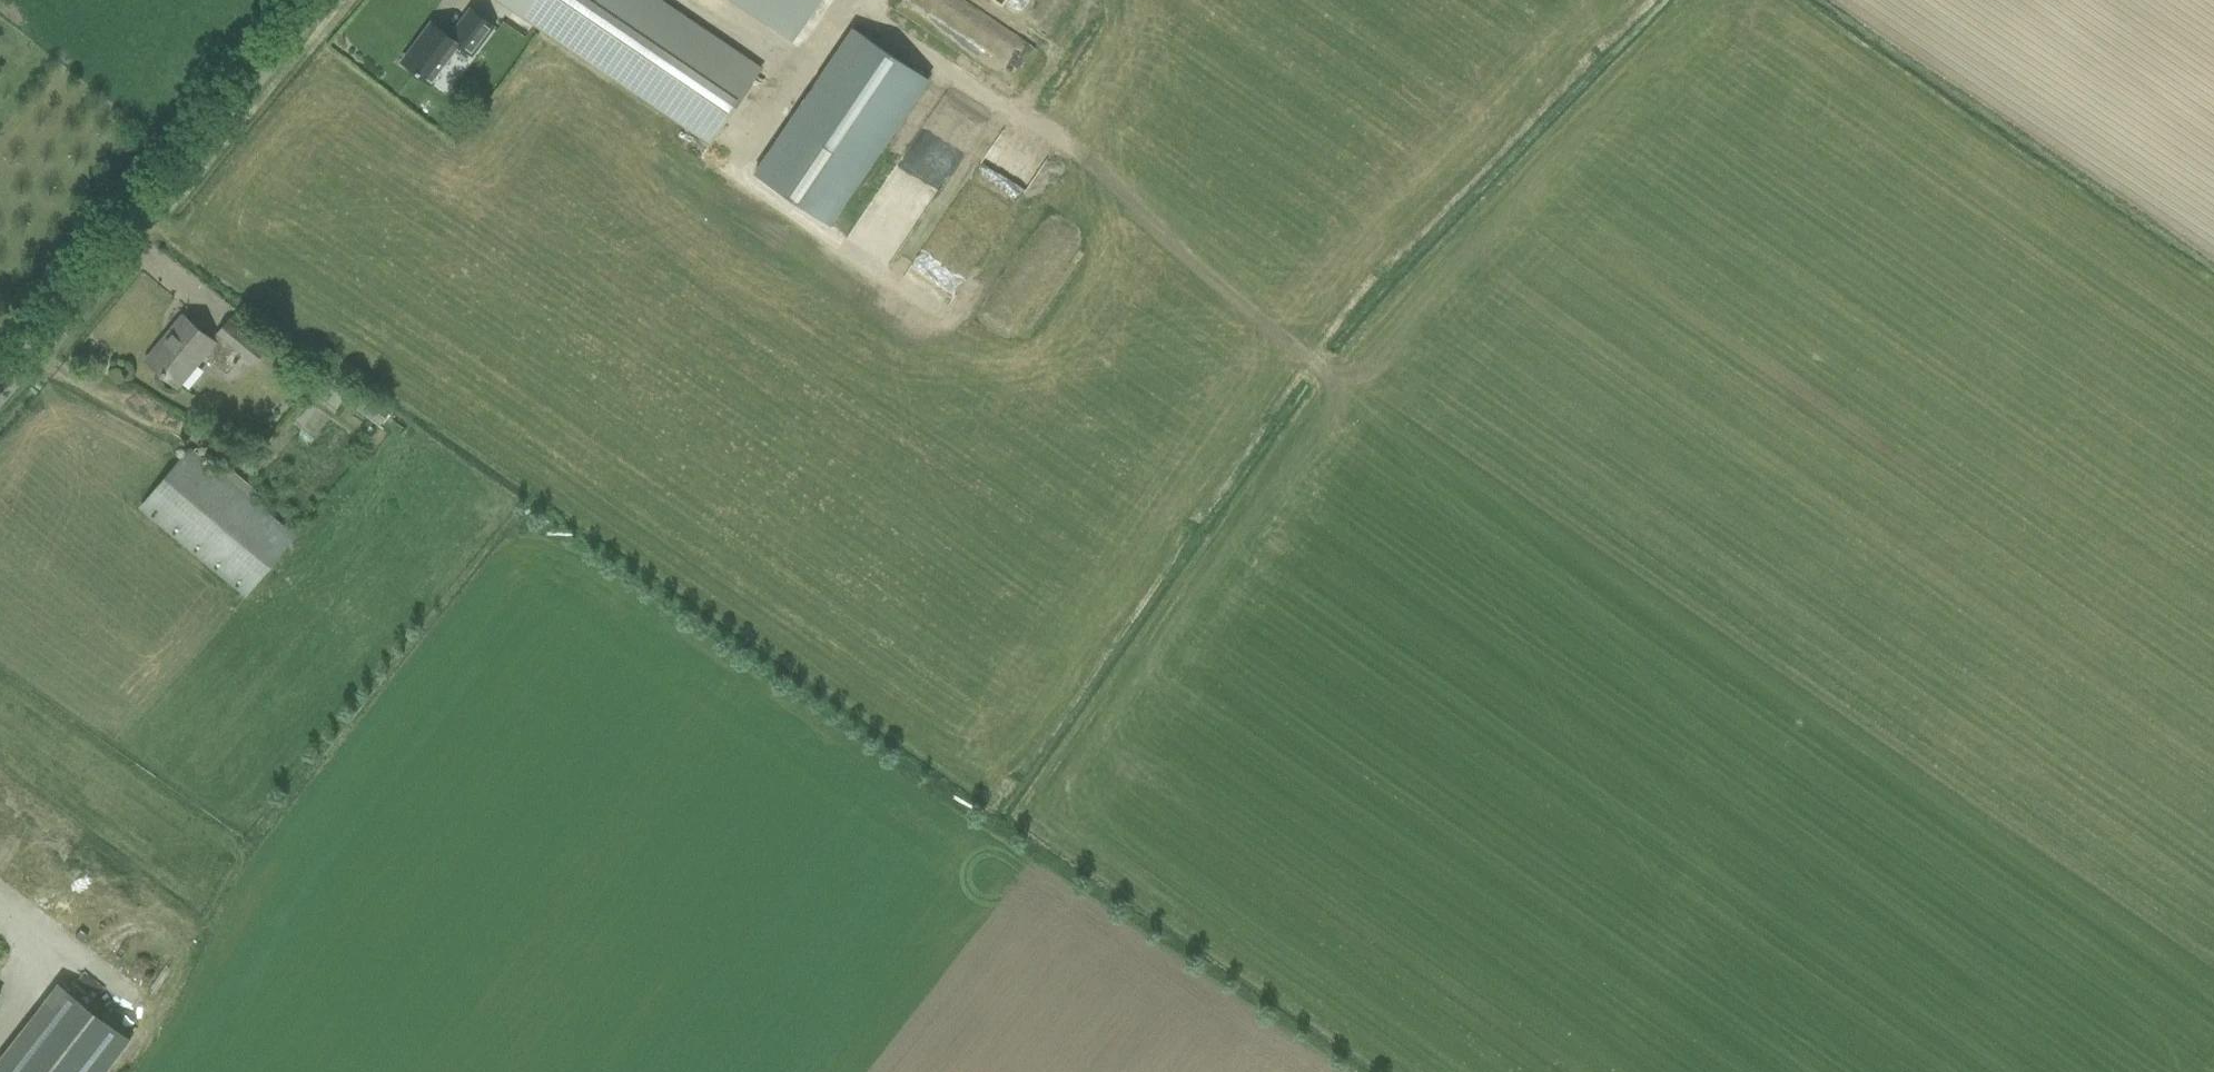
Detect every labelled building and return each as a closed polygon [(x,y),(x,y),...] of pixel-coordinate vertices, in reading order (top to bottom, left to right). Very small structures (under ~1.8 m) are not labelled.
[(668,6),(659,0),(499,0),(709,143),(760,69),(668,6)] [(793,37),(818,0),(739,0),(793,37)] [(403,61),(431,83),(460,45),(471,53),(493,25),(471,9),(451,37),(432,22),(403,61)] [(853,27),(754,173),(829,225),(930,79),(853,27)] [(183,316),(147,359),(179,385),(206,353),(228,371),(243,353),(253,361),(263,348),(229,320),(212,341),(183,316)] [(229,466),(222,475),(190,448),(141,507),(246,594),(294,536),(249,498),(255,490),(229,466)] [(0,1058),(0,1071),(103,1071),(130,1038),(59,982),(0,1058)]
